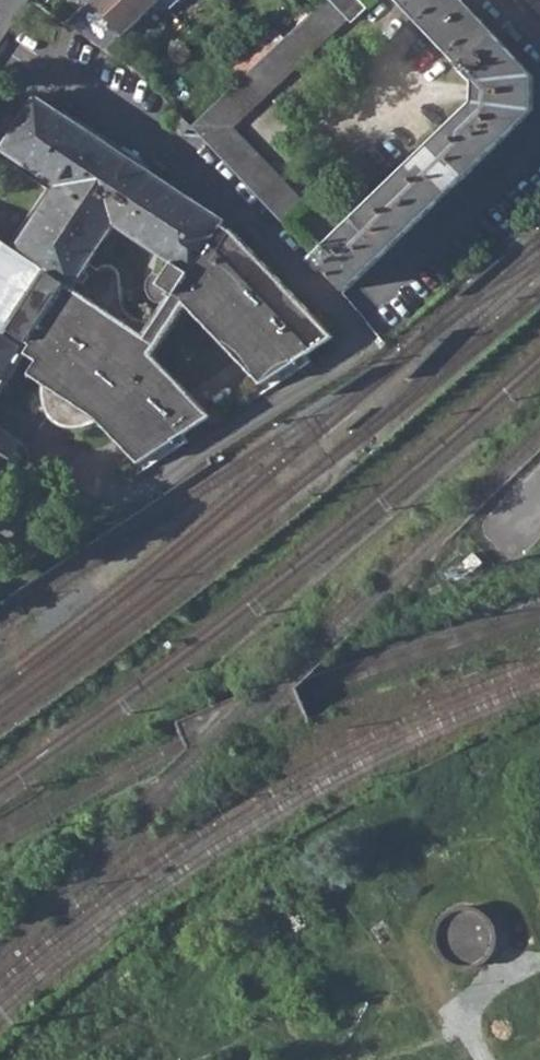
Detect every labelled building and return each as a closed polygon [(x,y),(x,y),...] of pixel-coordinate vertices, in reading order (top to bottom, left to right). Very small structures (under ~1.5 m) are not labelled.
[(27,0),(0,0),(0,40),(27,0)] [(105,50),(159,0),(91,0),(67,23),(105,50)] [(281,221),(301,202),(233,129),(350,20),(352,23),(368,8),(360,0),(327,0),(192,128),(281,221)] [(345,290),(535,109),(533,77),(461,0),(398,0),(476,82),(478,101),(314,257),(345,290)] [(1,395),(29,352),(41,360),(33,372),(45,380),(47,401),(54,417),(64,424),(73,426),(99,421),(139,464),(213,417),(156,355),(159,348),(159,347),(159,344),(160,340),(161,339),(159,327),(158,326),(151,320),(136,316),(129,310),(126,300),(124,276),(122,269),(115,264),(110,263),(101,268),(93,263),(120,224),(177,263),(169,275),(185,286),(195,292),(186,304),(262,387),(336,339),(235,229),(234,231),(225,224),(227,221),(42,96),(7,147),(62,184),(19,248),(14,245),(0,266),(0,394),(1,395)] [(169,122),(182,136),(192,128),(179,114),(169,122)] [(14,245),(19,248),(0,235),(0,266),(14,245)] [(195,292),(185,286),(158,326),(159,327),(161,339),(160,340),(186,304),(195,292)] [(3,471),(23,441),(0,425),(0,469),(3,471)] [(454,955),(467,958),(470,958),(482,955),(489,949),(495,932),(489,914),(484,909),(471,904),(453,908),(446,914),(440,927),(441,939),(446,949),(454,955)]
